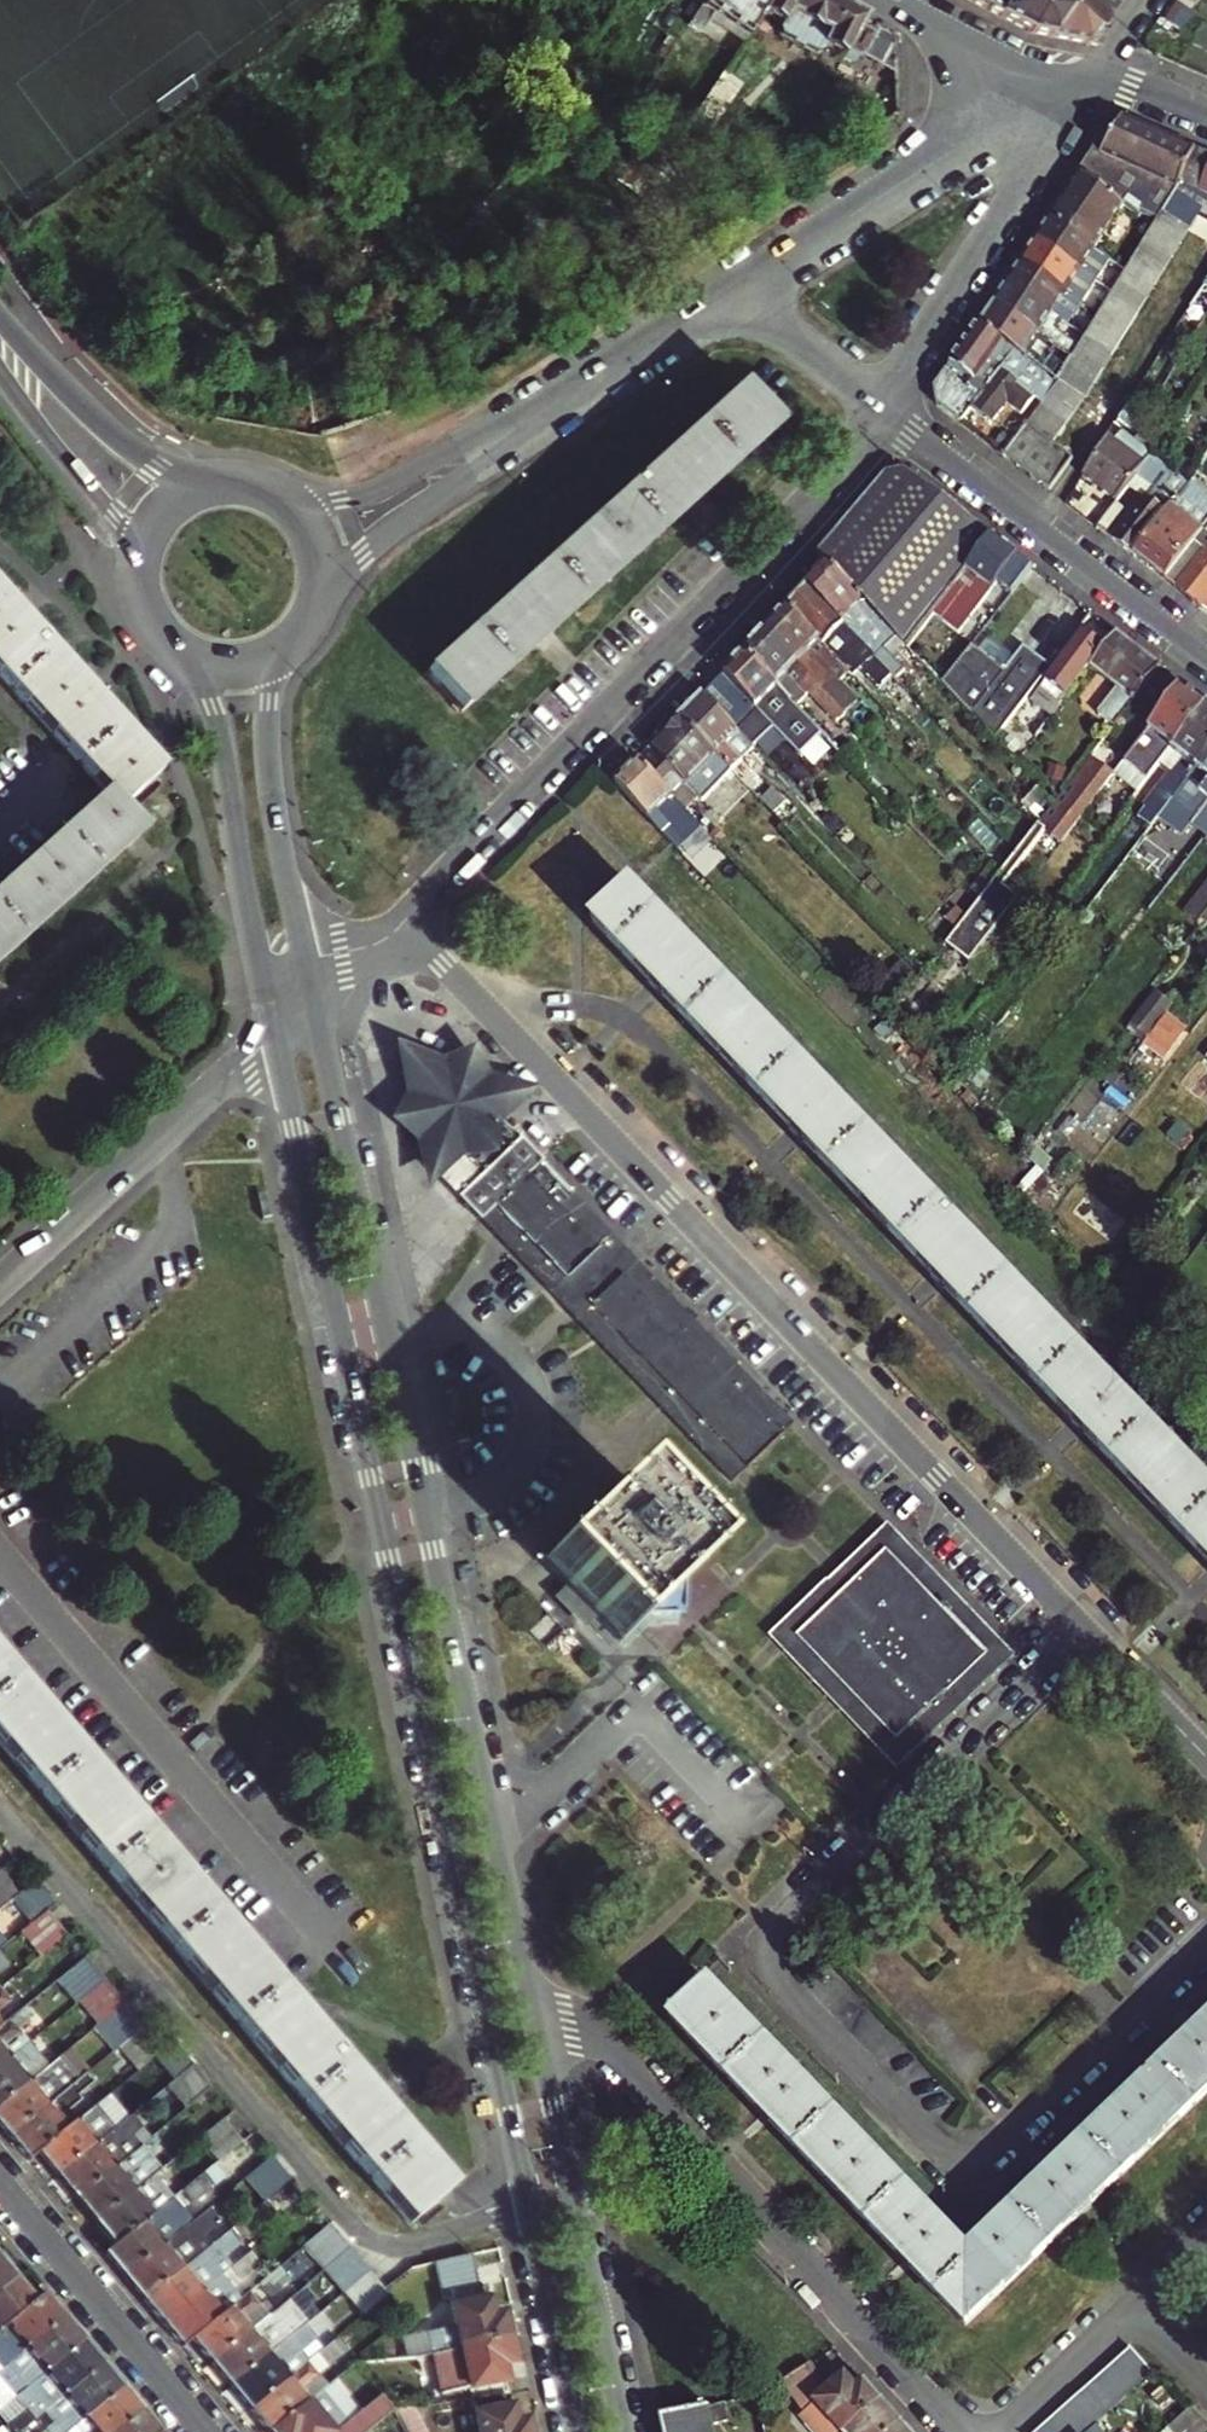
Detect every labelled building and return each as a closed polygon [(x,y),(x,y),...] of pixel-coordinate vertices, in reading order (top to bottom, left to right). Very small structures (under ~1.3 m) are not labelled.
[(666,0),(634,0),(650,8),(658,12),(666,0)] [(763,11),(771,0),(706,0),(692,21),(703,28),(716,10),(749,32),(763,11)] [(823,0),(771,0),(763,11),(770,15),(783,22),(778,32),(820,54),(826,44),(857,61),(859,56),(897,75),(895,38),(823,0)] [(1090,47),(1101,32),(1059,0),(967,0),(1032,35),(1090,47)] [(1126,0),(1059,0),(1101,32),(1126,0)] [(715,95),(736,101),(741,83),(720,77),(715,95)] [(694,111),(650,80),(637,99),(681,130),(694,111)] [(1071,174),(1101,194),(1119,204),(1136,215),(1138,211),(1152,220),(1156,214),(1163,202),(1171,190),(1174,184),(1189,150),(1117,118),(1104,121),(1103,123),(1071,174)] [(1202,196),(1206,184),(1206,157),(1189,150),(1174,184),(1202,196)] [(1101,194),(1071,174),(1057,195),(1105,226),(1119,204),(1101,194)] [(1174,184),(1171,190),(1200,207),(1205,197),(1202,196),(1174,184)] [(1171,190),(1163,202),(1193,219),(1200,207),(1171,190)] [(1105,226),(1057,195),(1044,217),(1091,248),(1105,226)] [(1163,202),(1156,214),(1185,232),(1193,219),(1163,202)] [(1152,220),(1148,227),(1177,244),(1185,232),(1156,214),(1152,220)] [(1091,248),(1044,217),(1030,238),(1077,269),(1091,248)] [(1148,227),(1140,240),(1169,257),(1177,244),(1148,227)] [(1030,238),(1016,259),(1063,290),(1077,269),(1030,238)] [(1169,257),(1140,240),(1136,247),(1132,253),(1161,270),(1169,257)] [(1161,270),(1132,253),(1123,267),(1152,284),(1161,270)] [(1063,290),(1016,259),(1002,279),(1049,311),(1063,290)] [(1122,269),(1111,261),(1097,283),(1109,291),(1114,282),(1122,269)] [(1122,269),(1114,282),(1143,299),(1152,284),(1123,267),(1122,269)] [(1002,279),(987,301),(1036,332),(1055,345),(1069,354),(1071,351),(1076,344),(1042,322),(1049,311),(1002,279)] [(1143,299),(1114,282),(1109,291),(1106,295),(1135,312),(1143,299)] [(1106,295),(1098,309),(1126,326),(1135,312),(1106,295)] [(973,321),(1012,347),(1022,354),(1036,332),(987,301),(973,321)] [(1096,312),(1089,323),(1117,340),(1126,326),(1098,309),(1096,312)] [(964,409),(1012,347),(973,321),(932,404),(954,421),(964,409)] [(1089,323),(1082,333),(1080,338),(1108,354),(1117,340),(1089,323)] [(1082,333),(1074,328),(1071,333),(1079,338),(1080,338),(1082,333)] [(1108,354),(1080,338),(1079,338),(1076,344),(1071,351),(1100,368),(1108,354)] [(1055,377),(1063,365),(1069,354),(1055,345),(1042,368),(1055,377)] [(1022,354),(1012,347),(964,409),(985,424),(1002,401),(1020,415),(1028,405),(1033,409),(1035,407),(1044,392),(1054,378),(1055,377),(1042,368),(1022,354)] [(1069,354),(1063,365),(1092,382),(1100,368),(1071,351),(1069,354)] [(1055,377),(1054,378),(1081,396),(1092,382),(1063,365),(1055,377)] [(1054,378),(1044,392),(1071,410),(1081,396),(1054,378)] [(741,389),(584,531),(619,571),(777,428),(741,389)] [(1044,392),(1035,407),(1061,424),(1071,410),(1044,392)] [(1136,405),(1127,399),(1110,425),(1118,432),(1136,405)] [(1033,409),(1023,424),(1039,435),(1048,442),(1061,424),(1035,407),(1033,409)] [(1165,426),(1143,413),(1127,439),(1148,454),(1165,426)] [(1013,466),(1039,435),(1023,424),(998,454),(1013,466)] [(1112,501),(1125,484),(1148,454),(1127,439),(1118,432),(1110,425),(1077,476),(1112,501)] [(1048,442),(1039,435),(1013,466),(1028,477),(1053,445),(1048,442)] [(1071,458),(1053,445),(1028,477),(1046,491),(1071,458)] [(1130,556),(1169,507),(1176,497),(1186,484),(1164,467),(1148,454),(1125,484),(1141,497),(1108,539),(1130,556)] [(880,473),(812,555),(821,564),(900,646),(948,587),(988,537),(901,469),(880,473)] [(1130,556),(1161,579),(1191,539),(1198,529),(1169,507),(1130,556)] [(1191,539),(1161,579),(1194,605),(1206,589),(1206,517),(1198,529),(1191,539)] [(584,531),(475,629),(519,661),(619,571),(584,531)] [(1006,593),(1027,566),(988,537),(948,587),(974,607),(993,582),(1006,593)] [(900,646),(821,564),(801,585),(881,667),(897,684),(901,688),(910,679),(890,658),(900,646)] [(881,667),(801,585),(781,607),(814,640),(835,663),(848,650),(889,692),(897,684),(881,667)] [(9,879),(47,920),(140,836),(118,813),(159,774),(0,599),(0,683),(102,795),(9,879)] [(814,640),(781,607),(761,629),(806,676),(842,712),(854,701),(837,684),(804,650),(814,640)] [(519,661),(475,629),(426,674),(460,714),(519,661)] [(806,676),(761,629),(740,651),(772,684),(783,674),(800,692),(807,686),(802,681),(806,676)] [(1099,644),(1080,630),(1029,696),(1040,704),(1048,710),(1099,644)] [(1110,726),(1156,666),(1112,632),(1085,668),(1117,693),(1099,717),(1110,726)] [(835,663),(814,640),(804,650),(837,684),(847,675),(835,663)] [(965,712),(1000,667),(971,641),(937,683),(965,712)] [(965,712),(989,737),(1047,664),(1020,643),(1000,667),(965,712)] [(818,751),(827,742),(772,684),(740,651),(699,695),(732,728),(753,706),(778,732),(789,721),(818,751)] [(1130,749),(1176,690),(1180,685),(1156,666),(1110,726),(1106,731),(1130,749)] [(1182,695),(1176,690),(1130,749),(1121,761),(1110,776),(1134,795),(1146,780),(1169,749),(1201,709),(1194,704),(1194,695),(1189,692),(1182,695)] [(677,718),(713,755),(730,772),(753,750),(732,728),(699,695),(677,718)] [(1201,709),(1169,749),(1182,759),(1146,806),(1157,815),(1171,797),(1180,785),(1206,750),(1206,705),(1205,704),(1201,709)] [(677,718),(635,763),(670,799),(713,755),(677,718)] [(1206,804),(1206,750),(1180,785),(1171,797),(1157,815),(1155,817),(1165,824),(1182,836),(1196,818),(1206,805),(1206,804)] [(1110,776),(1086,757),(1052,801),(1034,824),(1016,847),(1040,866),(1110,776)] [(612,784),(672,847),(685,834),(692,841),(703,852),(712,843),(670,799),(635,763),(612,784)] [(760,804),(767,796),(748,776),(741,784),(760,804)] [(808,807),(783,781),(767,796),(760,804),(785,829),(808,807)] [(1206,805),(1196,818),(1206,826),(1206,804),(1206,805)] [(679,854),(692,841),(685,834),(672,847),(679,854)] [(973,959),(1021,895),(998,877),(949,941),(973,959)] [(47,920),(9,879),(0,887),(0,963),(47,920)] [(1185,911),(1200,922),(1206,913),(1206,883),(1185,911)] [(627,884),(588,920),(1206,1562),(1206,1486),(627,884)] [(1132,1025),(1169,1057),(1196,1026),(1159,994),(1132,1025)] [(435,1177),(453,1195),(475,1218),(490,1202),(534,1159),(497,1120),(492,1125),(480,1111),(441,1101),(450,1141),(462,1153),(457,1158),(435,1177)] [(561,1276),(605,1233),(534,1159),(490,1202),(561,1276)] [(561,1276),(490,1202),(475,1218),(509,1253),(513,1258),(591,1339),(595,1343),(655,1405),(661,1411),(730,1484),(746,1469),(588,1305),(633,1262),(605,1233),(561,1276)] [(746,1469),(790,1426),(633,1262),(588,1305),(746,1469)] [(541,1559),(619,1639),(646,1613),(682,1613),(683,1577),(701,1559),(625,1479),(541,1559)] [(885,1525),(871,1539),(784,1623),(770,1637),(784,1651),(882,1753),(898,1769),(1013,1658),(885,1525)] [(884,1553),(798,1637),(897,1739),(983,1655),(884,1553)] [(0,1663),(0,1746),(411,2224),(452,2189),(0,1663)] [(10,1917),(0,1904),(0,1925),(10,1917)] [(40,1951),(63,1933),(42,1907),(20,1926),(40,1951)] [(4,1938),(0,1942),(0,1960),(13,1950),(4,1938)] [(78,1999),(102,1979),(81,1954),(53,1977),(73,2003),(78,1999)] [(0,1984),(0,2020),(15,2008),(6,1996),(33,1974),(25,1963),(0,1984)] [(78,1999),(98,2023),(123,2003),(102,1979),(78,1999)] [(672,2019),(969,2328),(1006,2292),(968,2253),(709,1983),(672,2019)] [(116,2048),(142,2026),(123,2003),(98,2023),(93,2027),(113,2051),(116,2048)] [(27,2040),(35,2033),(15,2008),(0,2020),(0,2062),(27,2040)] [(1206,2098),(1206,2023),(972,2249),(968,2253),(1006,2292),(1206,2098)] [(134,2071),(161,2049),(142,2026),(116,2048),(134,2071)] [(39,2055),(27,2040),(0,2062),(0,2103),(28,2080),(20,2070),(39,2055)] [(28,2080),(0,2103),(0,2124),(9,2135),(78,2079),(58,2055),(47,2065),(28,2080)] [(47,2065),(39,2055),(20,2070),(28,2080),(47,2065)] [(191,2064),(165,2085),(184,2108),(211,2087),(191,2064)] [(37,2150),(68,2125),(59,2114),(79,2098),(75,2093),(91,2081),(85,2073),(78,2079),(9,2135),(28,2158),(37,2150)] [(132,2091),(123,2080),(103,2096),(112,2107),(132,2091)] [(152,2115),(143,2103),(124,2119),(133,2130),(152,2115)] [(88,2130),(105,2117),(94,2104),(68,2125),(37,2150),(57,2174),(96,2141),(88,2130)] [(206,2131),(225,2154),(251,2133),(231,2111),(206,2131)] [(113,2127),(105,2117),(88,2130),(96,2141),(113,2127)] [(76,2197),(132,2150),(113,2127),(96,2141),(57,2174),(76,2197)] [(96,2221),(154,2174),(163,2166),(143,2142),(132,2150),(76,2197),(96,2221)] [(190,2162),(182,2151),(163,2166),(154,2174),(162,2184),(190,2162)] [(250,2177),(270,2200),(296,2176),(276,2154),(250,2177)] [(223,2176),(213,2164),(183,2188),(192,2200),(223,2176)] [(162,2184),(154,2174),(96,2221),(115,2243),(163,2204),(173,2197),(162,2184)] [(146,2299),(203,2252),(193,2240),(225,2215),(215,2203),(183,2228),(126,2275),(146,2299)] [(164,2322),(224,2274),(216,2264),(224,2258),(222,2255),(273,2214),(264,2203),(203,2252),(146,2299),(164,2322)] [(126,2275),(183,2228),(163,2204),(115,2243),(105,2251),(126,2275)] [(331,2229),(307,2247),(326,2270),(350,2251),(331,2229)] [(252,2251),(224,2274),(164,2322),(184,2345),(192,2338),(243,2298),(234,2287),(262,2264),(252,2251)] [(369,2274),(350,2251),(326,2270),(346,2293),(369,2274)] [(441,2353),(453,2351),(511,2338),(505,2314),(495,2316),(488,2286),(481,2288),(473,2254),(413,2268),(416,2285),(435,2283),(440,2302),(450,2299),(457,2329),(437,2333),(441,2353)] [(16,2275),(0,2255),(0,2288),(16,2275)] [(290,2279),(281,2268),(262,2283),(271,2294),(290,2279)] [(390,2297),(369,2274),(346,2293),(366,2317),(390,2297)] [(36,2298),(16,2275),(0,2288),(0,2327),(6,2323),(36,2298)] [(253,2290),(243,2298),(192,2338),(212,2361),(271,2314),(253,2290)] [(36,2298),(6,2323),(13,2331),(0,2341),(0,2354),(7,2362),(25,2348),(65,2315),(45,2291),(36,2298)] [(232,2384),(291,2337),(280,2324),(308,2302),(300,2291),(271,2314),(212,2361),(232,2384)] [(319,2314),(300,2330),(308,2340),(328,2325),(319,2314)] [(84,2338),(65,2315),(25,2348),(32,2357),(15,2370),(27,2385),(44,2371),(84,2338)] [(311,2361),(291,2337),(232,2384),(253,2409),(311,2361)] [(104,2362),(84,2338),(44,2371),(52,2381),(35,2395),(39,2400),(46,2408),(63,2394),(104,2362)] [(517,2365),(511,2338),(453,2351),(456,2366),(460,2381),(467,2380),(472,2400),(512,2394),(505,2368),(517,2365)] [(348,2349),(339,2339),(321,2353),(330,2363),(348,2349)] [(1157,2373),(1133,2349),(1044,2431),(1094,2431),(1157,2373)] [(441,2353),(418,2359),(421,2374),(456,2366),(453,2351),(441,2353)] [(330,2383),(311,2361),(253,2409),(271,2430),(312,2398),(330,2383)] [(124,2386),(104,2362),(63,2394),(71,2404),(54,2418),(57,2421),(65,2431),(67,2431),(84,2418),(124,2386)] [(341,2395),(368,2374),(360,2364),(358,2362),(330,2383),(341,2395)] [(368,2374),(369,2375),(386,2372),(385,2362),(360,2364),(368,2374)] [(885,2404),(868,2385),(859,2393),(847,2379),(831,2394),(813,2366),(782,2384),(808,2415),(802,2419),(814,2431),(854,2431),(885,2404)] [(52,2381),(44,2371),(27,2385),(35,2395),(52,2381)] [(18,2393),(8,2381),(0,2387),(0,2407),(18,2393)] [(142,2408),(124,2386),(84,2418),(91,2427),(84,2431),(113,2431),(142,2408)] [(349,2423),(352,2420),(328,2391),(315,2401),(312,2398),(271,2430),(272,2431),(357,2431),(349,2423)] [(46,2408),(54,2418),(71,2404),(63,2394),(46,2408)] [(46,2408),(39,2400),(30,2407),(28,2404),(9,2420),(17,2431),(46,2408)] [(906,2428),(885,2404),(854,2431),(901,2431),(906,2428)] [(529,2419),(518,2422),(514,2406),(476,2415),(480,2431),(532,2431),(529,2419)] [(142,2408),(113,2431),(162,2431),(142,2408)] [(666,2431),(716,2431),(710,2408),(662,2417),(666,2431)] [(1192,2411),(1169,2431),(1206,2431),(1206,2428),(1192,2411)] [(57,2421),(44,2431),(65,2431),(57,2421)]
